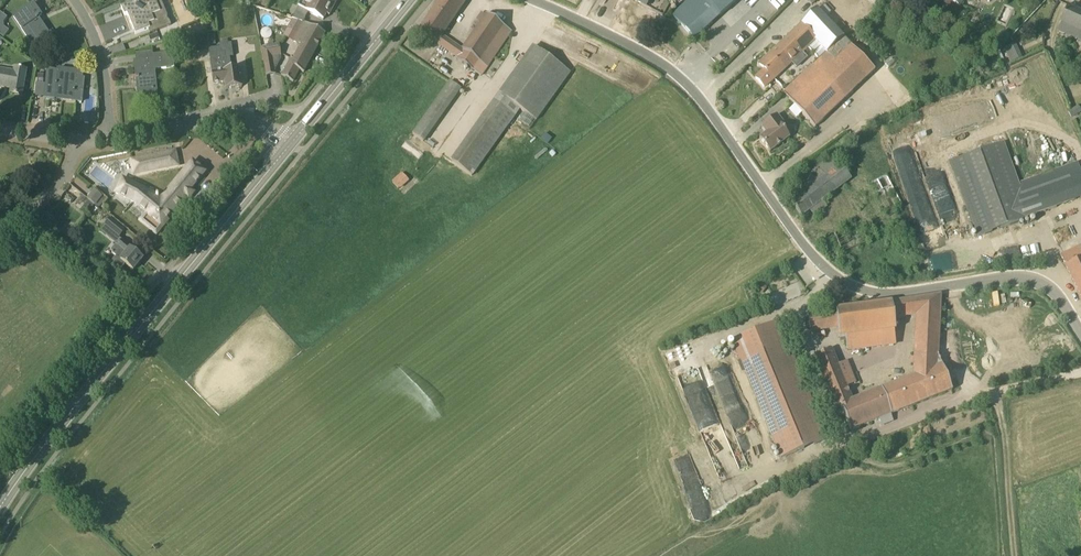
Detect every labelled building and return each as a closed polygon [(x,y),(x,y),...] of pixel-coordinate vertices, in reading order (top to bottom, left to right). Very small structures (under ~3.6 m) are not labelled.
[(121,7),(126,19),(129,17),(135,34),(149,29),(150,33),(171,25),(169,21),(168,21),(167,17),(167,16),(161,0),(139,0),(121,7)] [(299,7),(308,12),(323,20),(326,14),(329,15),(337,0),(302,0),(298,7),(299,7)] [(441,37),(466,0),(440,0),(419,31),(458,57),(457,59),(481,76),(512,31),(487,14),(461,51),(441,37)] [(738,0),(689,0),(672,15),(695,39),(720,16),(721,16),(738,0)] [(50,33),(39,17),(42,16),(33,4),(14,17),(22,29),(27,25),(44,50),(58,40),(52,31),(50,33)] [(1061,19),(1060,23),(1061,23),(1058,31),(1080,41),(1080,11),(1068,5),(1061,19)] [(818,10),(760,64),(766,70),(757,77),(765,86),(807,48),(818,59),(815,62),(783,92),(815,128),(875,70),(844,38),(845,36),(826,17),(831,12),(825,6),(819,11),(818,10)] [(305,21),(304,22),(298,34),(294,41),(300,45),(314,52),(325,33),(305,21)] [(215,35),(208,36),(209,46),(216,45),(215,35)] [(223,44),(220,44),(220,47),(209,49),(213,84),(225,83),(226,89),(242,87),(240,69),(232,70),(230,57),(233,56),(231,43),(228,43),(223,44)] [(261,47),(264,62),(273,61),(273,57),(282,56),(280,44),(261,47)] [(1016,44),(1004,49),(1010,62),(1021,57),(1016,44)] [(314,52),(300,45),(293,60),(290,58),(281,76),(294,82),(300,70),(304,72),(314,52)] [(570,74),(570,73),(549,57),(533,46),(517,67),(499,94),(521,110),(536,121),(570,74)] [(158,98),(154,71),(174,68),(173,53),(153,55),(153,59),(134,62),(136,80),(137,80),(139,101),(158,98)] [(264,62),(266,75),(275,74),(273,61),(264,62)] [(26,69),(15,67),(14,72),(0,70),(0,87),(11,88),(10,93),(22,95),(26,69)] [(77,71),(56,69),(56,71),(47,70),(47,74),(46,83),(45,96),(44,98),(82,102),(83,91),(75,90),(77,71)] [(424,142),(462,89),(450,80),(412,133),(424,142)] [(45,96),(46,83),(43,83),(36,82),(35,94),(35,95),(45,96)] [(473,176),(521,110),(499,94),(451,160),(473,176)] [(1072,118),(1080,112),(1080,110),(1078,105),(1068,111),(1072,118)] [(770,152),(779,145),(789,137),(783,128),(785,126),(777,114),(762,126),(767,133),(760,138),(770,152)] [(978,236),(1027,219),(1027,218),(1080,198),(1080,172),(1077,162),(1019,183),(1004,143),(964,158),(951,162),(978,236)] [(156,170),(178,165),(175,151),(153,155),(156,170)] [(134,174),(156,170),(153,155),(132,160),(134,174)] [(845,168),(835,156),(798,183),(805,192),(791,203),(802,216),(852,178),(845,168)] [(188,199),(194,192),(190,189),(205,172),(192,161),(162,197),(123,178),(116,193),(134,201),(149,214),(148,215),(161,225),(185,196),(188,199)] [(399,190),(409,181),(408,180),(402,173),(392,182),(399,190)] [(95,205),(102,196),(95,191),(88,199),(95,205)] [(119,237),(125,230),(111,218),(104,226),(119,237)] [(896,250),(917,247),(914,235),(893,238),(896,250)] [(133,270),(143,259),(134,252),(135,251),(122,240),(118,246),(117,245),(115,245),(111,249),(111,251),(112,252),(112,253),(117,257),(112,262),(121,269),(125,264),(133,270)] [(1080,246),(1061,255),(1066,265),(1065,265),(1080,297),(1080,248),(1080,246)] [(938,353),(941,295),(892,302),(836,309),(808,313),(810,331),(839,328),(840,338),(896,331),(895,318),(914,316),(912,377),(852,403),(834,351),(816,358),(836,410),(842,408),(851,430),(952,390),(938,354),(938,353)] [(828,439),(785,332),(780,320),(733,339),(738,351),(781,458),(828,439)]
